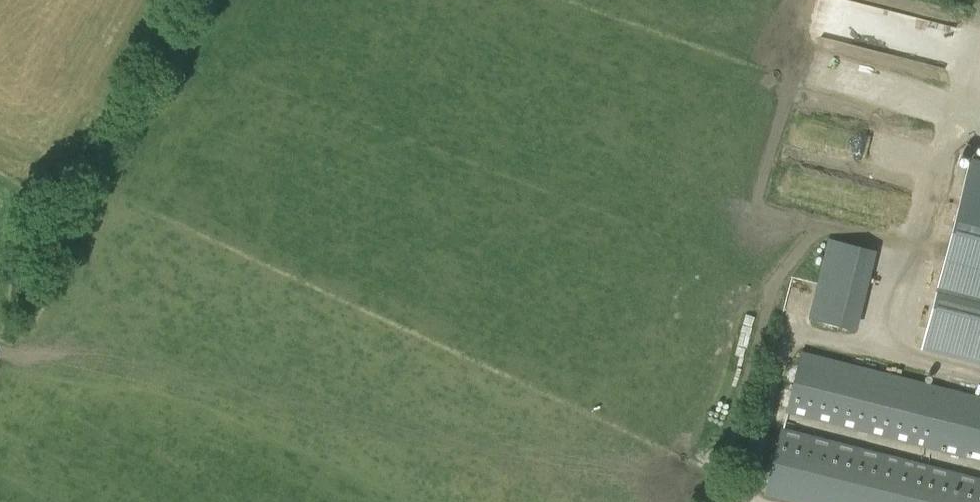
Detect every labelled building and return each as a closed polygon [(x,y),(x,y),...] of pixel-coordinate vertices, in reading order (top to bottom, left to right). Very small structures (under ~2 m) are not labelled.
[(969,158),(922,348),(979,363),(979,160),(969,158)] [(856,331),(876,251),(828,239),(809,318),(856,331)] [(801,352),(786,412),(979,461),(979,396),(801,352)] [(781,428),(764,494),(795,501),(979,501),(979,478),(781,428)]
